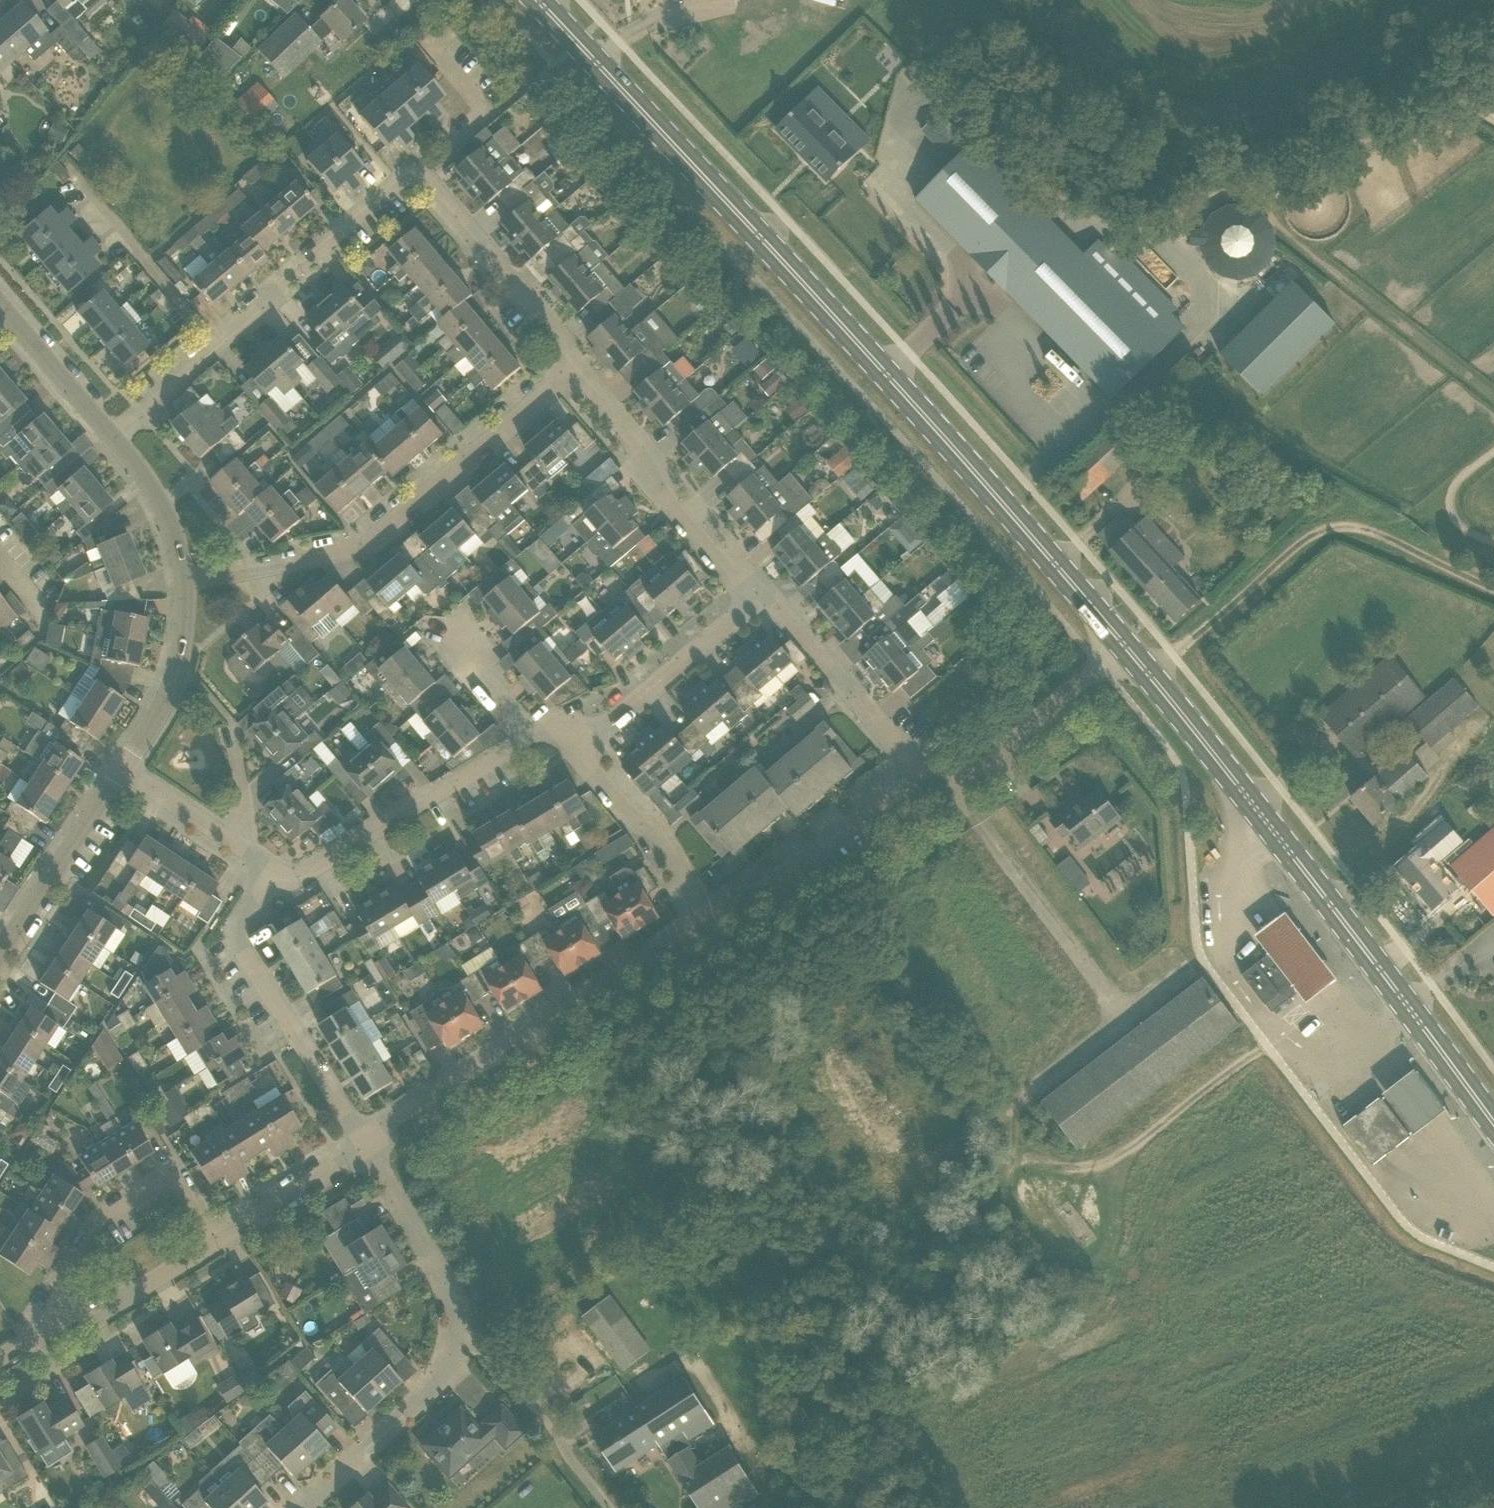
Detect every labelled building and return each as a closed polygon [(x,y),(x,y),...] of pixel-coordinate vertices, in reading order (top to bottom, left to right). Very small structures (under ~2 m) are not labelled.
[(71,16),(60,26),(77,46),(88,36),(77,23),(103,1),(103,0),(57,0),(71,16)] [(347,0),(339,0),(321,16),(322,17),(310,28),(296,12),(259,49),(282,76),(333,30),(343,40),(365,20),(347,0)] [(56,42),(22,3),(7,17),(8,18),(0,24),(0,48),(11,60),(24,50),(34,61),(56,42)] [(194,55),(208,37),(174,9),(160,27),(194,55)] [(77,46),(60,26),(50,35),(67,54),(68,54),(77,46)] [(241,58),(215,37),(197,60),(221,78),(241,58)] [(77,46),(68,54),(73,60),(81,60),(86,56),(77,46)] [(0,48),(0,70),(11,60),(0,48)] [(403,67),(398,71),(429,108),(432,111),(438,106),(435,103),(444,95),(418,65),(408,73),(403,67)] [(398,82),(389,90),(415,121),(424,113),(426,116),(432,111),(429,108),(398,71),(392,75),(398,82)] [(254,128),(279,105),(258,82),(233,105),(254,128)] [(814,89),(787,113),(838,169),(865,145),(814,89)] [(373,91),(368,95),(400,133),(403,136),(409,131),(406,128),(415,121),(389,90),(379,98),(373,91)] [(403,136),(400,133),(368,95),(363,99),(369,106),(359,115),(385,146),(394,138),(397,141),(403,136)] [(439,119),(440,117),(444,114),(438,106),(432,111),(439,119)] [(439,119),(432,111),(426,116),(433,124),(439,119)] [(68,130),(58,125),(53,137),(62,141),(68,130)] [(487,127),(460,151),(468,161),(458,170),(465,178),(460,181),(469,191),(511,155),(488,128),(487,127)] [(410,144),(411,143),(415,139),(409,131),(403,136),(410,144)] [(321,136),(315,141),(348,178),(350,181),(356,176),(353,173),(363,165),(336,134),(327,143),(321,136)] [(404,149),(410,144),(403,136),(397,141),(404,149)] [(350,181),(348,178),(315,141),(309,146),(315,153),(307,160),(333,191),(342,183),(344,186),(350,181)] [(1030,200),(974,144),(917,200),(1113,398),(1170,342),(1186,327),(1172,313),(1177,307),(1119,248),(1114,253),(1100,240),(1084,255),(1030,200)] [(288,157),(280,147),(269,156),(274,162),(281,163),(288,157)] [(583,159),(573,147),(565,157),(578,167),(583,159)] [(506,205),(534,181),(537,178),(528,167),(523,170),(511,155),(469,191),(475,199),(480,195),(487,204),(497,195),(506,205)] [(64,183),(70,177),(57,161),(51,167),(64,183)] [(263,161),(253,169),(260,177),(270,169),(263,161)] [(250,185),(260,177),(253,169),(243,177),(250,185)] [(357,189),(358,188),(362,184),(356,176),(350,181),(357,189)] [(298,221),(316,205),(295,181),(277,197),(298,221)] [(357,189),(350,181),(344,186),(351,194),(357,189)] [(514,245),(557,208),(534,181),(506,205),(514,215),(504,224),(511,232),(507,236),(514,245)] [(229,198),(221,205),(227,212),(246,197),(239,190),(229,198)] [(618,199),(611,191),(603,197),(611,206),(618,199)] [(298,221),(277,197),(259,213),(279,236),(298,221)] [(1203,265),(1261,283),(1281,219),(1210,197),(1195,246),(1208,250),(1203,265)] [(617,206),(626,216),(633,210),(624,200),(617,206)] [(212,212),(202,221),(208,228),(227,212),(221,205),(212,212)] [(27,252),(60,222),(63,219),(59,214),(56,217),(53,213),(48,208),(18,234),(30,248),(26,251),(27,252)] [(552,259),(581,235),(572,224),(569,226),(556,210),(557,209),(557,208),(514,245),(521,253),(526,249),(533,258),(543,249),(552,259)] [(70,215),(65,209),(59,214),(63,219),(64,220),(70,215)] [(279,236),(259,213),(241,228),(266,258),(267,258),(261,252),(279,236)] [(64,220),(69,226),(75,221),(71,217),(70,215),(64,220)] [(63,219),(60,222),(27,252),(31,249),(43,263),(73,237),(66,229),(69,226),(64,220),(63,219)] [(208,228),(202,221),(184,236),(190,244),(196,251),(205,243),(199,236),(208,228)] [(266,258),(241,228),(240,229),(245,235),(227,250),(248,274),(266,258)] [(390,270),(395,276),(431,245),(425,239),(426,239),(425,238),(416,228),(390,251),(399,262),(390,270)] [(581,235),(552,259),(560,269),(550,278),(557,286),(553,290),(560,299),(601,263),(587,247),(589,245),(581,235)] [(190,244),(184,236),(174,245),(178,249),(180,252),(190,244)] [(81,246),(73,237),(43,263),(55,277),(51,280),(52,281),(86,252),(89,249),(84,244),(81,246)] [(95,244),(90,239),(84,244),(89,249),(95,244)] [(89,249),(94,255),(100,250),(96,246),(95,244),(89,249)] [(166,252),(170,256),(178,249),(174,245),(166,252)] [(418,285),(445,262),(437,252),(436,251),(431,245),(395,276),(400,282),(409,274),(418,285)] [(68,293),(99,267),(91,258),(94,255),(89,249),(86,252),(52,281),(52,282),(53,281),(56,279),(68,293)] [(248,274),(227,250),(209,265),(230,289),(248,274)] [(176,284),(180,280),(183,278),(165,256),(157,262),(171,278),(176,284)] [(601,263),(560,299),(567,307),(572,303),(579,312),(589,303),(593,307),(598,314),(626,289),(603,261),(601,263)] [(676,264),(675,269),(678,273),(683,274),(687,270),(688,265),(685,261),(680,261),(676,264)] [(414,316),(459,278),(453,272),(454,272),(453,271),(445,262),(418,285),(427,295),(409,311),(414,316)] [(230,289),(209,265),(190,281),(211,305),(230,289)] [(143,287),(151,281),(144,270),(135,276),(143,287)] [(701,276),(689,286),(697,296),(709,286),(709,285),(701,276)] [(419,323),(428,315),(437,307),(446,317),(465,301),(465,302),(473,295),(465,285),(465,284),(464,284),(459,278),(414,316),(419,323)] [(188,290),(180,280),(176,284),(174,285),(182,294),(188,290)] [(325,302),(349,330),(360,321),(365,327),(383,311),(359,282),(349,291),(344,285),(326,301),(323,298),(325,302)] [(1221,355),(1262,396),(1335,325),(1294,283),(1221,355)] [(593,350),(600,358),(630,332),(620,320),(644,299),(631,284),(626,289),(598,314),(592,318),(600,329),(590,337),(598,346),(593,350)] [(158,305),(166,298),(158,289),(150,296),(158,305)] [(77,311),(93,330),(117,309),(101,291),(95,296),(77,311)] [(167,315),(175,308),(166,298),(158,305),(167,315)] [(473,311),(465,302),(465,301),(446,317),(438,324),(448,335),(439,342),(444,348),(479,318),(474,312),(475,311),(474,310),(473,311)] [(321,333),(313,340),(332,363),(340,356),(345,357),(352,350),(352,347),(359,341),(349,330),(325,302),(307,317),(321,333)] [(93,330),(109,348),(132,328),(117,309),(93,330)] [(466,357),(493,334),(485,325),(486,324),(485,323),(484,324),(479,318),(444,348),(457,364),(466,357)] [(644,320),(630,332),(600,358),(607,367),(612,363),(619,371),(624,367),(633,377),(663,351),(667,348),(644,320)] [(148,346),(132,328),(109,348),(124,367),(148,346)] [(402,332),(393,340),(404,352),(412,344),(402,332)] [(493,334),(466,357),(476,368),(467,375),(471,381),(507,350),(502,344),(503,344),(502,343),(501,343),(493,334)] [(269,342),(261,349),(294,388),(303,381),(308,386),(317,378),(329,393),(341,383),(320,358),(308,368),(283,338),(273,346),(269,342)] [(748,338),(740,344),(752,358),(759,351),(748,338)] [(286,395),(294,388),(261,349),(253,356),(257,360),(247,368),(268,394),(278,386),(286,395)] [(495,390),(522,367),(513,358),(514,357),(513,356),(512,357),(507,350),(471,381),(476,387),(486,379),(495,390)] [(639,404),(646,412),(686,378),(663,351),(633,377),(641,386),(636,391),(639,394),(644,400),(639,404)] [(775,369),(766,359),(754,370),(763,380),(775,369)] [(406,380),(415,373),(404,360),(396,367),(406,380)] [(766,381),(776,392),(789,381),(780,371),(777,374),(775,373),(766,381)] [(10,383),(0,372),(0,392),(10,383)] [(364,384),(355,373),(343,382),(353,394),(364,384)] [(425,385),(415,373),(406,380),(417,392),(425,385)] [(686,378),(646,412),(653,421),(658,417),(665,426),(670,421),(678,431),(702,410),(705,408),(720,396),(714,389),(706,390),(700,395),(686,378)] [(381,382),(375,387),(383,397),(390,392),(381,382)] [(1,422),(25,401),(10,383),(0,392),(0,436),(1,435),(8,429),(1,422)] [(208,394),(203,399),(192,386),(172,404),(182,416),(173,424),(189,442),(224,412),(208,394)] [(448,400),(439,389),(425,401),(434,411),(448,400)] [(366,394),(358,401),(365,410),(371,406),(371,399),(366,394)] [(702,410),(678,431),(687,440),(684,443),(692,452),(685,458),(692,466),(735,429),(736,429),(722,412),(729,407),(720,396),(705,408),(702,410)] [(292,421),(272,399),(260,409),(279,432),(292,421)] [(792,406),(800,418),(809,412),(801,400),(792,406)] [(436,412),(445,423),(456,415),(446,404),(436,412)] [(403,408),(397,413),(427,448),(433,443),(434,444),(435,443),(434,442),(444,434),(422,407),(410,417),(403,408)] [(1133,409),(1053,482),(1075,506),(1155,433),(1133,409)] [(211,450),(223,464),(247,443),(234,430),(240,424),(233,416),(229,419),(224,412),(189,442),(202,458),(211,450)] [(427,448),(397,413),(391,418),(399,427),(388,436),(411,462),(420,454),(421,455),(422,454),(421,453),(427,448)] [(8,429),(1,435),(0,436),(0,452),(5,458),(9,455),(18,465),(57,432),(42,415),(20,433),(13,425),(8,429)] [(337,435),(350,424),(342,415),(329,426),(337,435)] [(560,419),(543,434),(564,459),(581,445),(585,449),(595,441),(578,422),(569,430),(560,419)] [(692,466),(699,474),(706,468),(713,477),(724,468),(733,478),(751,462),(743,452),(738,456),(731,448),(742,438),(735,429),(692,466)] [(389,470),(394,477),(400,471),(401,472),(402,471),(401,470),(411,462),(388,436),(378,445),(365,430),(359,435),(389,470)] [(29,468),(44,486),(68,466),(61,458),(71,449),(57,432),(18,465),(24,472),(29,468)] [(564,459),(543,434),(526,448),(535,459),(525,467),(542,487),(569,464),(564,459)] [(373,484),(389,470),(359,435),(342,449),(350,458),(373,484)] [(309,444),(302,450),(310,459),(317,452),(309,444)] [(846,448),(834,458),(845,472),(858,461),(846,448)] [(238,459),(211,481),(220,491),(219,492),(220,493),(221,492),(226,498),(270,460),(266,455),(247,471),(238,459)] [(373,484),(350,458),(340,467),(332,458),(326,463),(356,498),(362,493),(363,494),(364,493),(363,492),(373,484)] [(611,458),(583,481),(592,491),(620,468),(611,458)] [(56,507),(62,514),(97,485),(82,468),(76,460),(44,486),(52,495),(59,490),(66,498),(56,507)] [(240,515),(246,510),(246,509),(266,493),(257,483),(266,475),(272,470),(271,460),(270,460),(226,498),(231,504),(230,505),(231,506),(232,505),(240,515)] [(751,462),(733,478),(740,487),(729,496),(737,505),(730,511),(737,519),(768,492),(753,475),(759,470),(751,462)] [(350,503),(356,498),(326,463),(320,468),(328,477),(317,486),(339,513),(349,504),(350,505),(351,504),(350,503)] [(534,493),(542,487),(525,467),(517,475),(507,464),(490,478),(512,504),(529,490),(533,494),(534,493)] [(516,508),(512,504),(490,478),(473,493),(482,504),(473,512),(489,531),(490,531),(494,536),(499,542),(500,542),(514,559),(522,552),(508,535),(504,529),(521,515),(516,508)] [(854,486),(865,498),(874,490),(873,488),(865,480),(864,478),(854,486)] [(795,516),(805,508),(798,500),(799,497),(793,489),(790,489),(782,480),(778,484),(768,492),(737,519),(744,528),(751,522),(758,530),(754,534),(763,544),(777,530),(777,531),(795,516)] [(818,495),(828,487),(825,484),(820,484),(817,487),(816,491),(818,495)] [(75,531),(83,540),(108,519),(101,511),(111,502),(97,485),(62,514),(69,522),(79,514),(86,522),(75,531)] [(304,504),(314,495),(307,486),(296,496),(304,504)] [(542,487),(534,493),(540,500),(547,493),(542,487)] [(255,520),(260,526),(295,497),(290,491),(281,499),(272,488),(266,493),(246,509),(246,510),(254,519),(253,519),(254,520),(255,520)] [(600,532),(632,504),(625,496),(618,502),(611,493),(600,501),(593,492),(567,514),(566,514),(549,529),(557,538),(585,515),(591,522),(600,532)] [(18,510),(5,496),(0,501),(0,507),(9,517),(18,510)] [(877,496),(870,502),(878,512),(885,506),(877,496)] [(300,503),(295,497),(260,526),(265,532),(265,533),(266,533),(275,543),(300,522),(291,511),(300,503)] [(642,535),(637,529),(640,527),(632,518),(639,512),(632,504),(600,532),(588,542),(589,544),(589,548),(595,555),(599,555),(610,568),(623,557),(620,554),(642,535)] [(452,511),(438,523),(459,548),(467,557),(484,543),(480,539),(489,531),(473,512),(464,519),(455,508),(452,511)] [(1135,527),(1123,513),(1098,536),(1111,550),(1110,550),(1177,622),(1202,599),(1173,568),(1184,557),(1147,516),(1135,527)] [(795,516),(777,531),(785,539),(773,550),(788,568),(818,543),(795,516)] [(898,538),(912,526),(904,517),(890,529),(898,538)] [(116,538),(108,519),(83,540),(82,541),(86,551),(97,547),(101,558),(90,562),(94,571),(135,554),(127,534),(116,538)] [(673,528),(667,520),(659,527),(666,535),(673,528)] [(430,549),(420,557),(445,586),(450,583),(447,579),(459,569),(449,557),(459,548),(438,523),(420,538),(430,549)] [(484,544),(494,536),(490,531),(489,531),(480,539),(484,543),(484,544)] [(841,568),(834,561),(843,552),(828,534),(818,543),(788,568),(804,586),(815,575),(823,584),(841,568)] [(540,556),(549,548),(541,538),(532,546),(540,556)] [(43,555),(52,566),(62,556),(57,550),(49,549),(43,555)] [(656,566),(655,567),(690,609),(699,601),(693,594),(703,587),(700,584),(710,577),(687,549),(677,557),(670,563),(665,556),(655,565),(656,566)] [(402,553),(384,569),(406,594),(417,584),(425,593),(429,594),(439,586),(442,589),(445,586),(420,557),(412,564),(402,553)] [(144,575),(135,554),(94,571),(102,592),(103,591),(107,600),(141,599),(132,580),(144,575)] [(493,621),(494,622),(533,588),(539,583),(534,576),(531,579),(530,578),(520,586),(512,577),(522,568),(513,558),(488,580),(496,590),(485,598),(489,603),(493,607),(488,611),(494,618),(495,620),(493,621)] [(73,580),(92,572),(87,562),(70,574),(73,580)] [(683,615),(690,609),(655,567),(629,589),(634,595),(650,614),(659,605),(668,616),(677,608),(683,615)] [(841,569),(841,568),(823,584),(830,593),(818,603),(833,621),(870,590),(854,571),(847,576),(841,569)] [(398,601),(406,594),(384,569),(368,583),(377,593),(368,602),(373,608),(384,621),(394,613),(389,608),(398,601)] [(940,578),(948,587),(956,581),(948,571),(940,578)] [(368,602),(355,587),(346,594),(331,576),(319,586),(313,579),(308,583),(338,619),(355,604),(365,615),(373,608),(368,602)] [(301,612),(292,620),(311,642),(320,635),(323,638),(341,623),(338,619),(308,583),(289,599),(301,612)] [(545,590),(539,583),(533,588),(539,595),(545,590)] [(532,601),(539,595),(533,588),(494,622),(496,620),(503,629),(508,625),(514,632),(515,634),(519,630),(527,639),(541,627),(559,613),(551,603),(540,611),(532,601)] [(868,638),(911,601),(906,593),(900,598),(897,595),(884,607),(870,590),(833,621),(849,639),(861,629),(868,638)] [(17,616),(18,618),(26,611),(10,591),(1,598),(17,616)] [(921,640),(906,621),(928,603),(920,594),(912,601),(911,601),(868,638),(876,646),(864,657),(871,666),(866,670),(874,679),(921,640)] [(650,614),(634,595),(625,602),(620,596),(603,611),(610,621),(638,653),(647,646),(641,639),(650,631),(641,621),(650,614)] [(17,616),(1,598),(0,596),(0,630),(17,616)] [(100,609),(96,633),(143,642),(148,618),(137,616),(141,599),(107,600),(101,600),(101,602),(85,602),(85,609),(100,609)] [(69,603),(56,603),(52,613),(57,622),(69,603)] [(630,659),(638,653),(610,621),(603,611),(576,632),(581,639),(590,648),(597,657),(607,649),(615,660),(624,652),(630,659)] [(258,625),(234,646),(240,653),(231,661),(231,669),(238,678),(246,679),(255,671),(256,672),(280,651),(290,642),(308,664),(320,653),(295,625),(284,634),(272,619),(261,628),(258,625)] [(980,624),(986,635),(996,631),(991,619),(980,624)] [(45,642),(59,644),(63,624),(48,621),(45,642)] [(550,636),(542,628),(541,627),(527,639),(515,648),(523,658),(516,664),(524,674),(519,677),(526,685),(524,687),(564,654),(558,646),(550,653),(542,643),(550,636)] [(23,647),(35,638),(28,630),(17,640),(23,647)] [(380,639),(389,644),(394,635),(386,630),(380,639)] [(90,665),(99,669),(125,680),(128,664),(138,666),(143,642),(96,633),(90,665)] [(937,676),(928,666),(934,661),(924,649),(935,640),(929,633),(921,640),(874,679),(881,687),(886,683),(894,692),(901,686),(911,698),(937,676)] [(749,643),(776,675),(793,661),(798,667),(808,658),(792,639),(782,647),(772,636),(764,644),(758,637),(749,643)] [(388,693),(427,660),(427,659),(425,661),(419,652),(413,656),(406,647),(405,648),(398,640),(395,642),(370,663),(366,667),(388,693)] [(566,643),(559,648),(564,654),(570,649),(566,643)] [(747,676),(738,685),(754,704),(764,696),(760,690),(777,676),(776,675),(749,643),(741,651),(747,658),(738,665),(747,676)] [(34,646),(26,660),(43,669),(50,655),(34,646)] [(0,654),(0,667),(10,658),(4,651),(0,654)] [(361,652),(356,656),(357,662),(363,669),(370,662),(361,652)] [(576,674),(572,678),(563,668),(570,661),(564,654),(524,687),(525,688),(527,686),(534,695),(539,691),(546,700),(550,697),(557,706),(558,707),(569,702),(590,690),(589,689),(589,690),(576,674)] [(1362,750),(1402,716),(1425,696),(1391,656),(1321,716),(1360,761),(1367,755),(1362,750)] [(428,660),(427,660),(388,693),(394,701),(402,694),(418,713),(436,698),(429,689),(436,683),(429,674),(434,670),(428,663),(426,661),(428,660)] [(84,673),(71,693),(111,720),(124,699),(116,694),(125,680),(99,669),(92,678),(84,673)] [(0,674),(0,675),(0,689),(3,692),(10,686),(0,674)] [(337,674),(329,681),(334,687),(342,680),(337,674)] [(833,689),(824,679),(814,688),(822,698),(833,689)] [(1407,720),(1430,746),(1456,725),(1478,705),(1455,679),(1422,707),(1407,720)] [(250,730),(264,747),(295,720),(305,713),(290,696),(297,690),(289,680),(255,709),(263,718),(250,730)] [(341,703),(352,693),(342,681),(331,691),(341,703)] [(745,711),(754,704),(738,685),(729,692),(719,681),(710,689),(704,682),(696,689),(722,721),(730,730),(748,714),(745,711)] [(694,722),(685,730),(705,754),(708,758),(717,750),(705,735),(722,721),(696,689),(688,696),(693,703),(685,711),(694,722)] [(97,740),(111,720),(71,693),(57,714),(65,719),(59,729),(82,745),(89,735),(97,740)] [(808,694),(799,702),(789,711),(797,720),(816,704),(808,694)] [(426,738),(433,746),(472,712),(471,713),(463,704),(458,709),(456,706),(451,700),(443,706),(436,698),(418,713),(434,732),(426,738)] [(472,712),(433,746),(453,770),(488,749),(478,738),(481,735),(473,726),(478,722),(472,715),(471,714),(473,713),(472,712)] [(320,727),(309,736),(295,720),(264,747),(279,764),(297,748),(305,757),(328,737),(320,727)] [(24,751),(42,763),(70,782),(83,761),(75,756),(82,745),(86,748),(82,745),(59,729),(48,722),(41,733),(38,730),(24,751)] [(360,751),(387,782),(404,768),(388,749),(397,742),(380,722),(364,736),(370,743),(360,751)] [(826,722),(817,729),(767,772),(801,813),(808,807),(805,803),(812,797),(815,801),(816,800),(813,796),(820,790),(823,794),(844,776),(841,772),(848,766),(852,770),(853,769),(850,766),(857,759),(826,722)] [(651,727),(642,734),(677,775),(678,775),(677,773),(693,760),(696,762),(705,754),(685,730),(675,738),(666,727),(657,734),(651,727)] [(677,775),(642,734),(634,741),(640,748),(631,756),(633,758),(623,766),(647,794),(657,786),(652,780),(661,773),(668,782),(677,775)] [(354,778),(369,797),(387,782),(360,751),(344,765),(338,758),(328,766),(345,786),(354,778)] [(1352,798),(1374,824),(1397,804),(1396,803),(1428,776),(1407,752),(1375,779),(1375,778),(1352,798)] [(759,762),(700,812),(692,820),(723,857),(731,850),(734,854),(735,853),(732,849),(739,843),(742,847),(763,829),(760,825),(767,819),(770,823),(771,822),(768,819),(776,813),(779,816),(789,807),(797,817),(801,813),(767,772),(759,762)] [(42,763),(29,783),(56,802),(70,782),(42,763)] [(264,807),(279,825),(310,798),(295,782),(303,776),(294,766),(275,783),(282,792),(264,807)] [(570,780),(552,791),(575,831),(581,840),(588,851),(599,844),(591,830),(586,833),(576,816),(587,809),(570,780)] [(4,812),(10,815),(28,827),(35,817),(43,822),(56,802),(29,783),(16,804),(11,801),(4,812)] [(684,816),(704,799),(696,790),(676,807),(684,816)] [(1051,821),(1064,837),(1071,831),(1083,847),(1096,837),(1094,833),(1110,821),(1117,815),(1119,818),(1121,817),(1100,790),(1075,809),(1072,805),(1051,821)] [(575,831),(552,791),(533,803),(550,831),(560,825),(567,836),(575,831)] [(319,835),(339,818),(325,802),(318,808),(310,798),(279,825),(293,842),(312,826),(319,835)] [(533,803),(515,814),(530,839),(538,853),(546,849),(539,838),(550,832),(550,831),(533,803)] [(530,839),(515,814),(513,810),(493,822),(517,861),(525,857),(519,846),(529,840),(530,839)] [(8,830),(0,842),(0,887),(15,865),(7,860),(21,838),(25,841),(32,830),(28,827),(10,815),(3,827),(8,830)] [(517,861),(493,822),(474,834),(478,839),(468,845),(471,851),(482,868),(499,858),(508,873),(520,866),(517,861)] [(1459,844),(1443,827),(1411,854),(1414,858),(1396,873),(1430,912),(1454,891),(1433,867),(1459,844)] [(1450,867),(1493,916),(1493,915),(1493,829),(1450,867)] [(137,887),(145,875),(166,843),(158,838),(155,843),(145,836),(138,846),(127,839),(113,861),(124,868),(127,863),(136,869),(128,882),(137,887)] [(632,847),(625,836),(615,842),(622,853),(632,847)] [(174,849),(166,843),(145,875),(163,887),(181,860),(171,854),(174,849)] [(461,899),(490,882),(482,868),(471,851),(474,856),(464,862),(457,849),(437,861),(456,891),(461,899)] [(1068,881),(1082,870),(1071,856),(1057,867),(1068,881)] [(191,867),(181,860),(163,887),(181,899),(203,867),(195,862),(191,867)] [(412,886),(411,887),(431,919),(441,912),(436,903),(456,891),(437,861),(417,873),(424,884),(414,890),(412,886)] [(575,885),(583,880),(585,871),(580,864),(567,872),(575,885)] [(211,872),(203,867),(181,899),(200,911),(196,916),(207,924),(215,912),(222,901),(211,895),(218,884),(207,878),(211,872)] [(621,893),(621,894),(637,920),(642,928),(660,917),(647,895),(658,888),(645,867),(635,873),(633,869),(626,868),(611,877),(621,893)] [(540,870),(528,878),(535,890),(547,882),(540,870)] [(420,925),(431,919),(411,887),(413,891),(404,897),(397,885),(377,897),(395,927),(414,915),(420,925)] [(605,891),(586,903),(599,925),(611,918),(624,939),(642,928),(637,920),(621,894),(611,900),(605,891)] [(351,923),(371,955),(401,937),(395,927),(377,897),(357,909),(364,921),(355,927),(352,923),(351,923)] [(584,964),(602,953),(588,932),(599,925),(586,903),(557,921),(562,930),(579,956),(584,964)] [(71,925),(103,946),(115,928),(120,931),(127,920),(105,906),(98,916),(88,910),(81,920),(76,917),(71,925)] [(1338,974),(1286,907),(1271,918),(1255,930),(1307,997),(1322,986),(1338,974)] [(128,916),(139,924),(145,916),(134,908),(128,916)] [(284,956),(284,957),(314,938),(308,929),(296,909),(273,923),(280,934),(275,937),(286,955),(284,956)] [(483,922),(475,910),(469,914),(477,926),(483,922)] [(328,915),(334,926),(342,921),(335,911),(328,915)] [(314,938),(334,926),(328,915),(308,929),(314,938)] [(156,923),(145,916),(139,924),(150,931),(156,923)] [(334,926),(341,936),(348,932),(342,921),(334,926)] [(64,946),(91,964),(103,946),(71,925),(65,933),(70,936),(64,946)] [(484,937),(478,926),(467,933),(474,944),(484,937)] [(584,964),(579,956),(562,930),(552,936),(547,928),(528,939),(541,961),(552,954),(565,976),(584,964)] [(287,957),(298,974),(326,957),(314,938),(284,957),(285,958),(287,956),(287,957)] [(525,1001),(543,989),(530,968),(541,961),(528,939),(509,951),(514,960),(505,966),(504,966),(522,994),(525,1001)] [(91,964),(64,946),(57,956),(52,953),(47,961),(79,982),(91,964)] [(154,1002),(189,981),(183,971),(174,977),(169,970),(172,969),(169,963),(172,961),(162,946),(157,946),(137,976),(143,984),(154,1002)] [(468,973),(499,957),(494,947),(463,962),(468,973)] [(129,960),(137,966),(143,957),(135,951),(129,960)] [(1290,986),(1292,984),(1270,954),(1242,975),(1265,1005),(1266,1004),(1272,1012),(1296,993),(1290,986)] [(337,976),(326,957),(298,974),(309,993),(317,988),(323,999),(344,986),(337,976)] [(489,964),(469,976),(483,997),(494,990),(507,1012),(525,1001),(522,994),(504,966),(505,966),(499,957),(489,964)] [(365,963),(372,973),(379,969),(373,958),(365,963)] [(79,982),(47,961),(41,969),(47,972),(40,983),(55,993),(48,1003),(70,1018),(76,1008),(66,1001),(79,982)] [(422,976),(415,964),(405,971),(412,982),(422,976)] [(379,984),(386,979),(379,969),(372,973),(372,974),(364,979),(370,989),(379,984)] [(125,971),(117,982),(125,987),(133,976),(125,971)] [(438,989),(438,990),(446,1002),(465,1034),(467,1037),(485,1026),(472,1004),(483,997),(469,976),(450,988),(438,989)] [(1042,1102),(1078,1149),(1240,1025),(1204,978),(1042,1102)] [(154,1002),(165,1019),(190,1004),(186,997),(195,991),(189,981),(154,1002)] [(118,998),(125,987),(117,982),(110,993),(118,998)] [(390,987),(379,994),(388,1009),(399,1002),(390,987)] [(329,1019),(319,1025),(331,1043),(329,1044),(330,1045),(359,1026),(348,1008),(360,1000),(354,990),(323,1008),(329,1019)] [(435,1026),(449,1048),(467,1037),(465,1034),(446,1002),(445,1002),(436,1008),(430,1000),(411,1012),(424,1033),(435,1026)] [(70,1018),(48,1003),(41,1014),(31,1007),(24,1018),(19,1014),(14,1022),(45,1043),(57,1025),(62,1029),(70,1018)] [(195,1012),(190,1004),(165,1019),(176,1037),(211,1015),(205,1006),(195,1012)] [(132,1017),(127,1009),(116,1016),(121,1024),(132,1017)] [(392,1017),(398,1028),(406,1023),(399,1012),(392,1017)] [(195,1049),(212,1039),(207,1032),(217,1026),(211,1015),(176,1037),(187,1055),(195,1050),(195,1049)] [(132,1017),(121,1024),(125,1030),(136,1023),(132,1017)] [(7,1044),(33,1061),(45,1043),(14,1022),(8,1031),(13,1034),(7,1044)] [(412,1034),(406,1023),(398,1028),(405,1038),(412,1034)] [(343,1062),(371,1045),(359,1026),(330,1045),(331,1044),(343,1062)] [(91,1046),(96,1053),(112,1043),(103,1029),(91,1046)] [(206,1067),(241,1046),(235,1036),(225,1042),(220,1034),(212,1039),(195,1049),(195,1050),(206,1067)] [(7,1044),(0,1054),(0,1066),(21,1079),(33,1061),(7,1044)] [(352,1081),(353,1082),(354,1081),(382,1063),(371,1045),(343,1062),(354,1080),(352,1081)] [(241,1046),(206,1067),(217,1085),(227,1079),(241,1070),(242,1069),(238,1061),(247,1056),(241,1046)] [(421,1066),(429,1060),(422,1050),(414,1055),(421,1066)] [(131,1065),(142,1058),(138,1051),(127,1058),(131,1065)] [(142,1058),(131,1065),(136,1072),(147,1065),(142,1058)] [(366,1099),(394,1082),(382,1063),(354,1081),(366,1099)] [(1415,1063),(1383,1088),(1415,1130),(1448,1105),(1415,1063)] [(55,1076),(63,1081),(70,1070),(62,1065),(55,1076)] [(0,1066),(0,1107),(7,1112),(13,1102),(19,1106),(31,1086),(21,1079),(0,1066)] [(229,1082),(243,1074),(241,1070),(227,1079),(229,1082)] [(63,1081),(55,1076),(48,1087),(56,1092),(63,1081)] [(246,1077),(236,1083),(243,1094),(247,1092),(253,1088),(246,1077)] [(253,1102),(258,1110),(283,1150),(293,1144),(287,1135),(300,1127),(279,1093),(286,1089),(279,1077),(272,1082),(275,1088),(253,1102)] [(222,1092),(229,1103),(243,1094),(236,1083),(222,1092)] [(153,1100),(164,1093),(159,1086),(148,1092),(153,1100)] [(247,1092),(252,1101),(260,1097),(254,1087),(253,1088),(247,1092)] [(123,1129),(116,1117),(101,1092),(92,1098),(98,1107),(108,1122),(135,1165),(136,1165),(134,1162),(137,1161),(153,1151),(134,1122),(123,1129)] [(164,1093),(153,1100),(157,1107),(168,1100),(164,1093)] [(1343,1127),(1372,1165),(1382,1157),(1403,1142),(1411,1136),(1381,1097),(1373,1104),(1353,1119),(1343,1127)] [(208,1101),(196,1109),(202,1120),(215,1112),(208,1101)] [(202,1120),(196,1109),(183,1117),(190,1127),(202,1120)] [(258,1110),(236,1124),(255,1155),(267,1147),(273,1157),(283,1150),(258,1110)] [(135,1165),(108,1122),(100,1127),(107,1139),(97,1145),(115,1174),(132,1164),(133,1163),(135,1165)] [(159,1136),(164,1132),(166,1131),(160,1122),(153,1127),(158,1136),(159,1136)] [(225,1130),(213,1138),(238,1178),(248,1172),(242,1163),(255,1155),(236,1124),(225,1130)] [(59,1142),(37,1128),(30,1138),(52,1153),(59,1142)] [(228,1184),(238,1178),(213,1138),(190,1152),(209,1183),(222,1175),(228,1184)] [(97,1186),(115,1174),(97,1145),(78,1157),(86,1169),(77,1174),(85,1188),(94,1182),(97,1186)] [(2,1174),(8,1164),(0,1159),(0,1173),(2,1174)] [(74,1208),(80,1197),(83,1194),(79,1191),(85,1188),(77,1174),(73,1169),(62,1162),(54,1175),(53,1175),(41,1193),(72,1214),(73,1213),(71,1212),(74,1208)] [(58,1230),(59,1229),(70,1213),(72,1214),(41,1193),(29,1185),(24,1194),(36,1201),(29,1211),(58,1230)] [(347,1202),(352,1211),(365,1203),(359,1195),(347,1202)] [(58,1230),(29,1211),(28,1210),(13,1232),(53,1259),(60,1249),(50,1243),(58,1230)] [(322,1239),(344,1275),(391,1246),(378,1226),(367,1233),(357,1217),(335,1231),(322,1239)] [(9,1239),(0,1252),(0,1256),(29,1275),(37,1262),(47,1268),(53,1259),(13,1232),(9,1239)] [(403,1267),(391,1246),(344,1275),(344,1276),(342,1277),(364,1313),(402,1289),(392,1274),(403,1267)] [(217,1341),(224,1337),(226,1340),(242,1330),(236,1320),(249,1312),(250,1315),(254,1316),(275,1303),(256,1273),(245,1280),(237,1284),(236,1282),(218,1293),(223,1300),(207,1310),(208,1312),(202,1316),(217,1341)] [(285,1282),(278,1296),(295,1304),(301,1290),(285,1282)] [(584,1315),(625,1370),(651,1351),(609,1296),(584,1315)] [(366,1314),(353,1322),(358,1330),(371,1322),(366,1314)] [(188,1359),(190,1362),(212,1348),(194,1319),(181,1326),(183,1328),(175,1333),(169,1324),(143,1340),(153,1355),(151,1356),(158,1369),(160,1368),(164,1374),(188,1359)] [(356,1366),(382,1395),(400,1379),(391,1369),(405,1357),(378,1328),(361,1343),(367,1355),(356,1366)] [(90,1417),(122,1397),(143,1384),(123,1354),(111,1362),(110,1360),(107,1362),(108,1364),(103,1367),(102,1365),(85,1376),(91,1384),(76,1393),(75,1392),(74,1392),(90,1417)] [(299,1371),(305,1365),(296,1356),(290,1361),(299,1371)] [(294,1371),(286,1362),(276,1370),(280,1375),(289,1375),(294,1371)] [(382,1395),(356,1366),(345,1375),(331,1368),(315,1383),(342,1414),(355,1401),(364,1411),(382,1395)] [(236,1373),(227,1379),(238,1396),(247,1390),(236,1373)] [(594,1436),(615,1468),(657,1441),(699,1507),(737,1507),(759,1494),(729,1447),(700,1465),(689,1448),(693,1445),(689,1439),(714,1423),(685,1377),(594,1436)] [(283,1430),(310,1460),(328,1444),(319,1434),(333,1422),(315,1402),(306,1391),(288,1407),(294,1421),(283,1430)] [(256,1401),(247,1392),(237,1400),(242,1405),(251,1406),(256,1401)] [(83,1426),(66,1398),(52,1406),(53,1408),(48,1411),(43,1402),(17,1418),(39,1454),(83,1426)] [(505,1447),(523,1431),(501,1407),(483,1423),(485,1425),(479,1430),(460,1409),(421,1445),(427,1451),(427,1452),(427,1454),(432,1460),(435,1460),(434,1460),(435,1460),(443,1469),(455,1458),(467,1460),(494,1435),(505,1447)] [(202,1439),(195,1429),(182,1439),(190,1449),(202,1439)] [(310,1460),(283,1430),(272,1440),(260,1433),(244,1448),(271,1478),(283,1466),(292,1476),(310,1460)] [(100,1437),(85,1447),(103,1476),(119,1467),(109,1451),(100,1437)] [(109,1451),(119,1467),(132,1459),(122,1443),(109,1451)] [(242,1507),(256,1507),(266,1499),(257,1489),(271,1478),(244,1448),(228,1463),(228,1470),(233,1476),(222,1486),(242,1507)] [(0,1455),(0,1487),(3,1493),(28,1477),(21,1465),(10,1471),(0,1455)] [(151,1479),(161,1470),(153,1461),(143,1470),(151,1479)] [(387,1483),(371,1497),(367,1493),(350,1507),(410,1507),(387,1483)] [(222,1486),(211,1496),(199,1488),(180,1505),(183,1507),(242,1507),(222,1486)] [(165,1496),(156,1504),(160,1507),(171,1507),(174,1505),(165,1496)]
